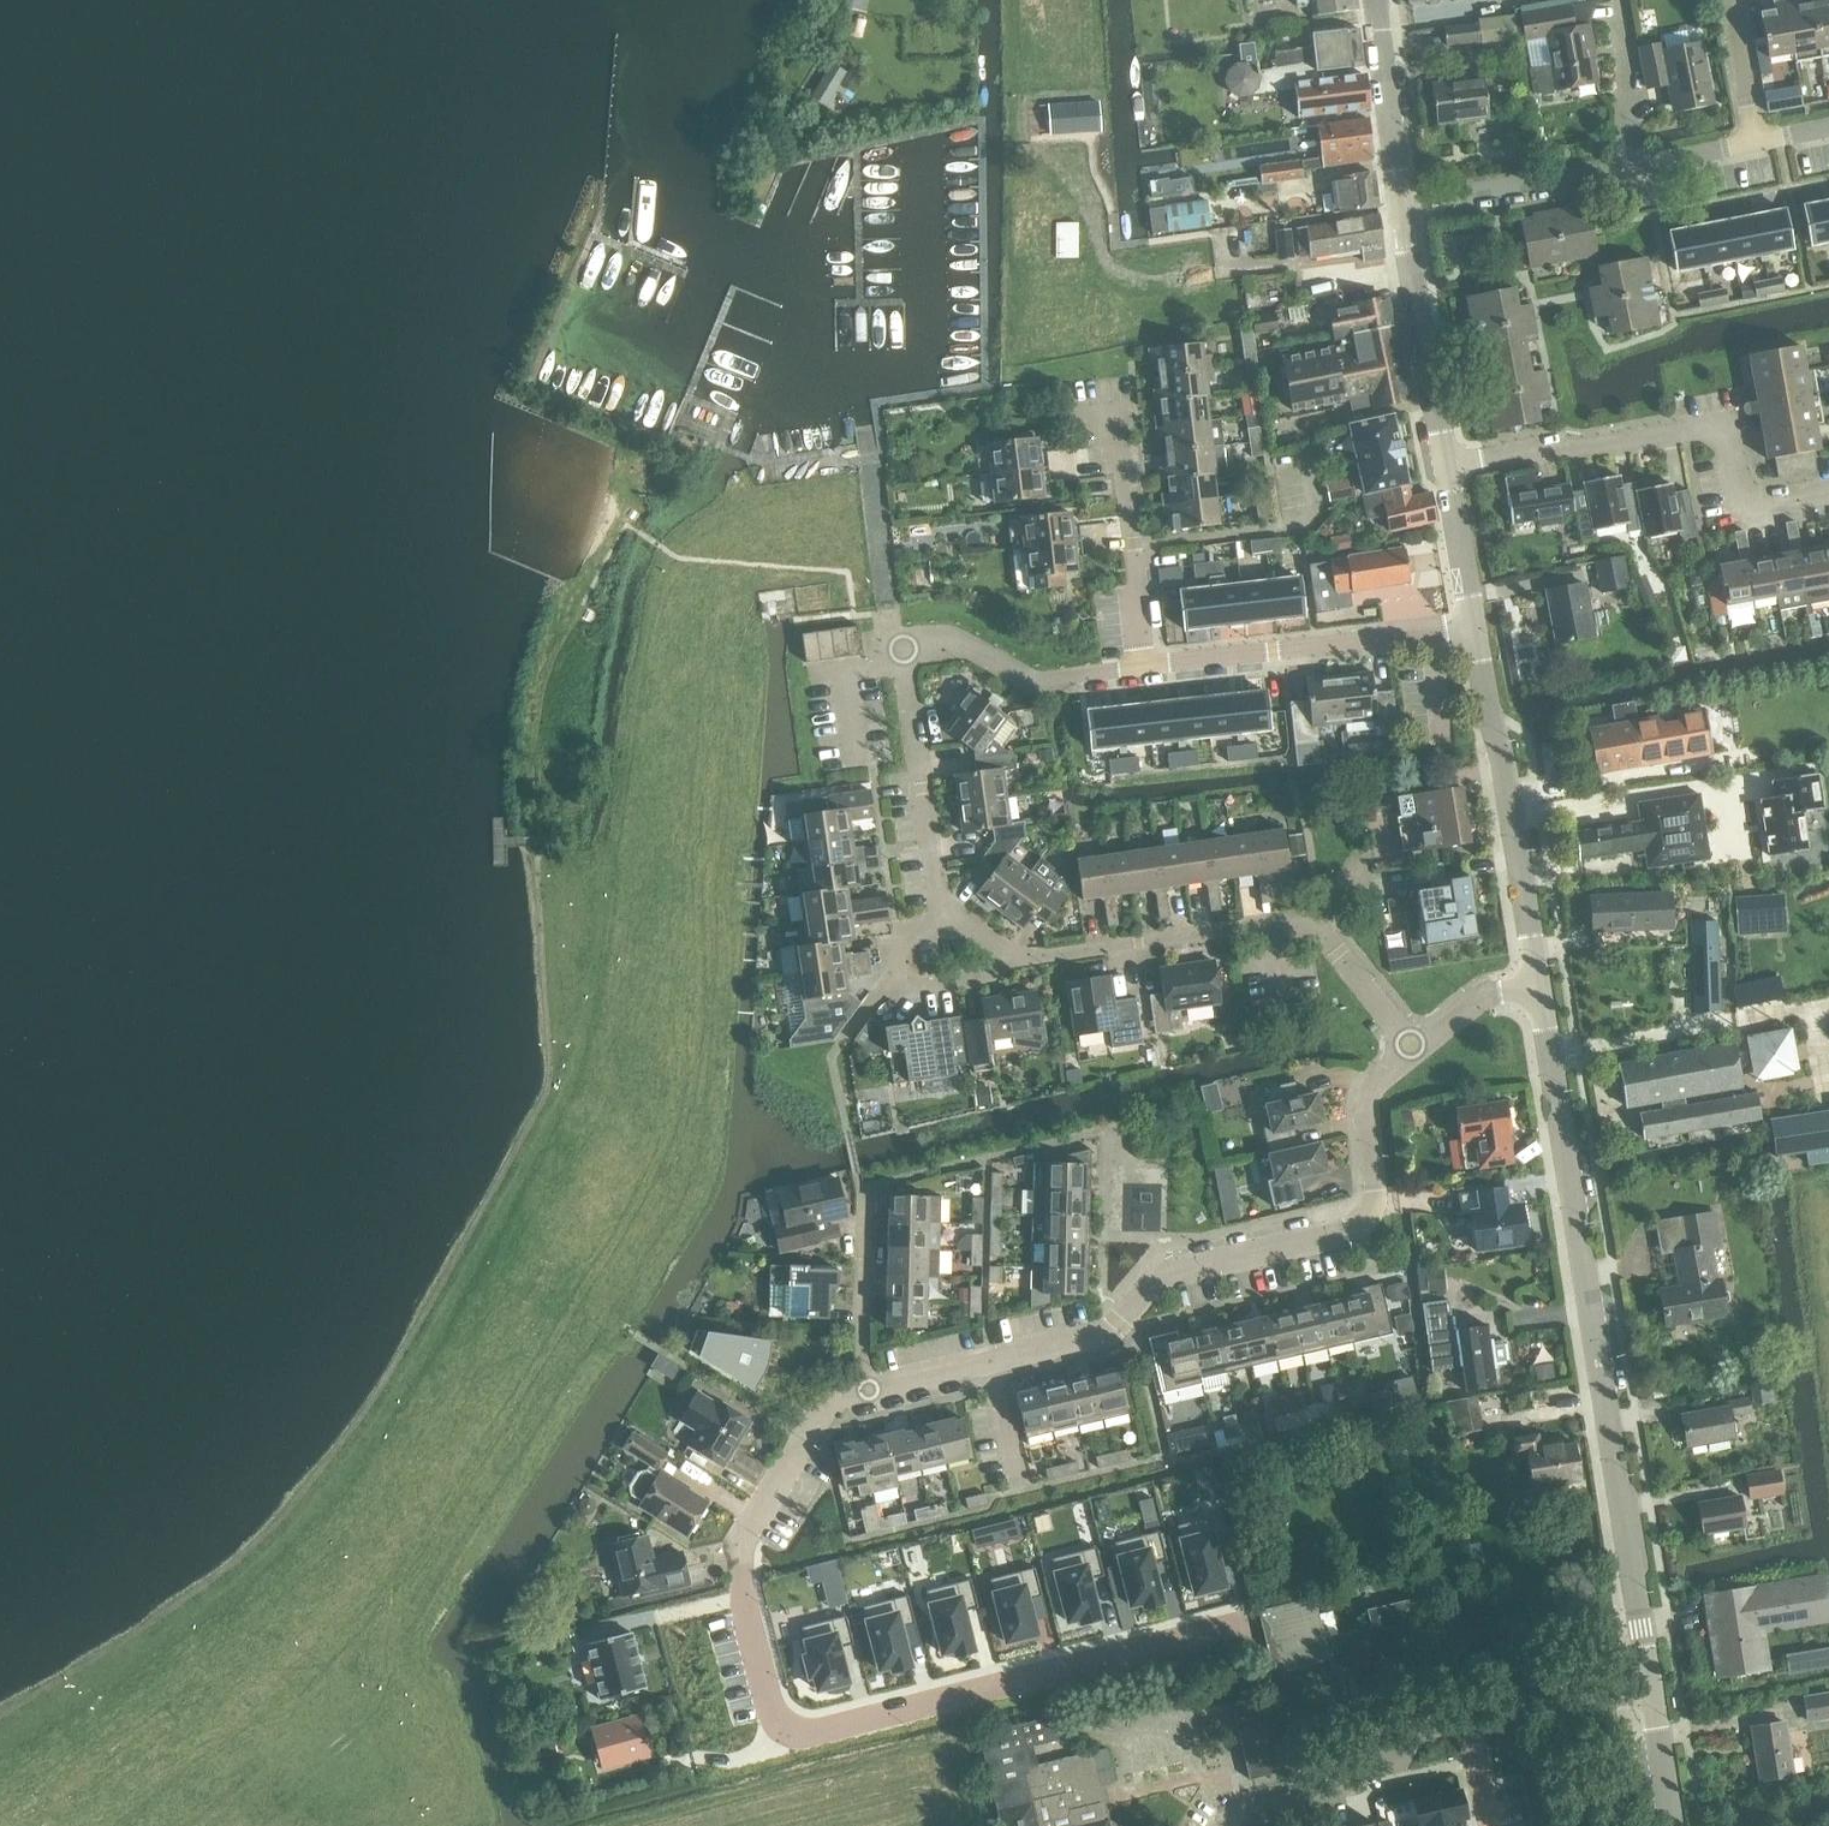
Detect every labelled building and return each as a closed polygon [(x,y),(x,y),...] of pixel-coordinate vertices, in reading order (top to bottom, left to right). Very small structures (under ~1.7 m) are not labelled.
[(846,4),(864,8),(866,0),(847,0),(846,4)] [(1298,4),(1310,2),(1312,15),(1357,10),(1355,0),(1297,0),(1298,4)] [(1759,11),(1768,57),(1793,53),(1784,0),(1772,0),(1774,9),(1759,11)] [(1793,53),(1796,69),(1801,68),(1800,61),(1821,57),(1811,2),(1797,5),(1796,0),(1784,0),(1793,53)] [(1811,2),(1821,57),(1828,56),(1828,0),(1825,0),(1811,2)] [(1569,7),(1521,15),(1525,38),(1530,68),(1528,68),(1533,94),(1540,93),(1541,96),(1552,94),(1553,89),(1598,81),(1594,60),(1592,60),(1585,26),(1573,28),(1569,7)] [(1478,18),(1482,43),(1517,38),(1514,13),(1478,18)] [(1446,46),(1478,41),(1475,24),(1443,28),(1446,46)] [(1270,58),(1257,60),(1258,72),(1314,65),(1315,72),(1320,71),(1364,66),(1359,29),(1310,34),(1295,36),(1297,52),(1274,55),(1275,60),(1270,61),(1270,58)] [(1226,73),(1224,83),(1229,92),(1238,97),(1293,90),(1297,117),(1365,109),(1369,108),(1365,75),(1321,80),(1320,71),(1315,72),(1314,65),(1258,72),(1257,60),(1254,44),(1240,46),(1242,65),(1234,66),(1226,73)] [(1673,110),(1712,102),(1700,47),(1664,55),(1662,48),(1640,52),(1649,92),(1651,92),(1649,83),(1667,79),(1673,110)] [(832,64),(814,94),(826,102),(844,71),(832,64)] [(851,69),(843,81),(856,89),(864,76),(851,69)] [(1437,124),(1489,117),(1483,77),(1431,84),(1437,124)] [(1800,86),(1763,92),(1767,111),(1803,105),(1800,86)] [(1097,101),(1049,105),(1051,134),(1099,131),(1097,101)] [(1323,159),(1299,162),(1300,170),(1324,167),(1323,166),(1372,160),(1367,118),(1318,124),(1323,159)] [(1181,143),(1142,149),(1146,177),(1185,171),(1181,143)] [(1227,176),(1251,174),(1249,154),(1225,157),(1227,176)] [(1299,162),(1260,167),(1262,182),(1275,181),(1301,177),(1300,170),(1299,162)] [(1194,172),(1152,178),(1154,194),(1196,188),(1194,172)] [(1338,211),(1338,212),(1377,207),(1373,173),(1333,178),(1330,178),(1334,212),(1338,211)] [(1262,182),(1256,183),(1257,192),(1276,190),(1275,181),(1262,182)] [(1207,199),(1164,205),(1168,232),(1211,226),(1207,199)] [(1803,234),(1804,244),(1828,239),(1828,203),(1805,208),(1810,233),(1803,234)] [(1568,206),(1553,209),(1563,262),(1578,259),(1578,255),(1595,252),(1596,256),(1597,256),(1588,206),(1574,208),(1575,211),(1569,212),(1568,206)] [(1548,265),(1563,262),(1553,209),(1538,212),(1539,218),(1534,219),(1533,216),(1519,219),(1529,269),(1531,268),(1530,264),(1548,261),(1548,265)] [(1784,212),(1755,217),(1762,252),(1791,247),(1784,212)] [(1331,223),(1334,244),(1336,253),(1361,249),(1363,262),(1384,258),(1378,215),(1331,223)] [(1755,217),(1727,223),(1733,258),(1762,252),(1755,217)] [(1077,222),(1070,222),(1056,223),(1056,258),(1077,258),(1077,222)] [(1336,253),(1334,244),(1331,223),(1306,227),(1297,229),(1300,255),(1310,254),(1310,256),(1336,253)] [(1727,223),(1698,228),(1705,263),(1733,258),(1727,223)] [(1676,269),(1705,263),(1698,228),(1669,234),(1676,269)] [(1279,259),(1293,258),(1292,249),(1290,229),(1275,231),(1277,251),(1279,259)] [(1588,287),(1591,303),(1652,291),(1649,273),(1645,274),(1642,259),(1646,258),(1646,257),(1597,266),(1599,280),(1602,279),(1603,285),(1588,287)] [(1781,277),(1767,280),(1770,293),(1784,290),(1781,277)] [(1755,296),(1770,293),(1767,280),(1753,283),(1755,296)] [(1468,297),(1474,330),(1534,319),(1531,304),(1518,306),(1515,288),(1468,297)] [(1725,289),(1710,291),(1713,304),(1727,301),(1725,289)] [(1656,308),(1652,291),(1591,303),(1594,318),(1609,315),(1610,321),(1607,321),(1609,335),(1659,326),(1658,323),(1655,324),(1652,309),(1656,308)] [(1699,307),(1713,304),(1710,291),(1696,294),(1699,307)] [(1333,339),(1337,338),(1393,327),(1387,298),(1355,304),(1356,306),(1328,312),(1333,339)] [(1290,319),(1309,316),(1307,304),(1288,308),(1290,319)] [(1252,316),(1254,332),(1278,329),(1276,312),(1252,316)] [(1537,334),(1534,319),(1474,330),(1480,363),(1527,354),(1524,336),(1537,334)] [(1403,375),(1393,327),(1337,338),(1339,346),(1282,358),(1293,410),(1343,400),(1342,397),(1349,396),(1352,409),(1375,405),(1376,407),(1408,401),(1404,384),(1406,383),(1404,375),(1403,375)] [(1239,329),(1245,363),(1256,362),(1254,348),(1251,328),(1239,329)] [(1157,358),(1158,373),(1213,367),(1211,354),(1202,355),(1201,342),(1149,348),(1150,359),(1157,358)] [(1753,382),(1760,381),(1808,371),(1803,345),(1794,346),(1748,354),(1753,382)] [(1543,370),(1531,372),(1527,354),(1480,363),(1486,396),(1546,385),(1543,370)] [(1257,365),(1256,362),(1245,363),(1247,378),(1259,376),(1257,365)] [(1274,363),(1257,365),(1259,376),(1275,373),(1274,363)] [(1214,381),(1213,367),(1158,373),(1160,390),(1154,390),(1155,399),(1160,399),(1160,400),(1207,394),(1206,382),(1214,381)] [(1814,370),(1808,371),(1760,381),(1764,405),(1818,396),(1814,370)] [(1549,400),(1546,385),(1486,396),(1493,431),(1540,422),(1536,402),(1549,400)] [(1244,404),(1255,403),(1253,388),(1242,390),(1244,404)] [(1206,396),(1208,396),(1207,394),(1160,400),(1162,415),(1155,416),(1156,426),(1209,420),(1206,396)] [(1822,423),(1818,396),(1764,405),(1769,429),(1816,421),(1817,424),(1822,423)] [(1393,415),(1348,424),(1361,481),(1363,492),(1362,493),(1362,495),(1407,485),(1408,484),(1405,471),(1402,458),(1403,458),(1400,443),(1399,443),(1393,415)] [(1157,436),(1164,435),(1166,451),(1222,445),(1219,419),(1209,420),(1156,426),(1157,436)] [(1813,450),(1821,449),(1817,424),(1816,421),(1769,429),(1761,431),(1766,459),(1779,456),(1783,456),(1793,454),(1802,452),(1806,452),(1813,450)] [(1247,428),(1249,441),(1261,440),(1259,426),(1247,428)] [(986,443),(989,473),(1041,467),(1037,437),(986,443)] [(1263,454),(1261,440),(1249,441),(1251,456),(1263,454)] [(1225,470),(1222,445),(1166,451),(1168,467),(1161,468),(1162,477),(1166,477),(1167,477),(1225,470)] [(1802,452),(1793,454),(1796,473),(1806,471),(1802,452)] [(1806,452),(1802,452),(1806,471),(1815,469),(1813,456),(1807,457),(1806,452)] [(1793,454),(1783,456),(1786,474),(1796,473),(1793,454)] [(1786,474),(1783,456),(1779,456),(1780,462),(1775,463),(1777,476),(1786,474)] [(1044,496),(1041,467),(989,473),(993,502),(1044,496)] [(1225,471),(1225,470),(1167,477),(1168,493),(1162,494),(1163,504),(1225,497),(1225,496),(1217,496),(1214,473),(1225,471)] [(1585,489),(1570,491),(1569,483),(1541,489),(1538,472),(1504,479),(1507,494),(1506,494),(1511,523),(1538,518),(1539,526),(1560,522),(1559,515),(1575,512),(1580,540),(1596,537),(1595,530),(1593,530),(1585,489)] [(1628,532),(1644,529),(1645,528),(1637,489),(1636,481),(1620,484),(1618,475),(1613,476),(1613,473),(1600,475),(1601,478),(1584,482),(1585,489),(1593,530),(1595,530),(1626,523),(1628,532)] [(1252,482),(1254,493),(1269,491),(1267,480),(1252,482)] [(1327,487),(1329,498),(1353,493),(1350,481),(1327,487)] [(1644,529),(1645,538),(1679,531),(1680,535),(1685,539),(1697,536),(1688,489),(1672,492),(1671,483),(1665,484),(1665,481),(1652,483),(1653,486),(1637,489),(1645,528),(1644,529)] [(1407,485),(1362,495),(1367,517),(1385,513),(1389,530),(1432,520),(1437,519),(1431,491),(1423,493),(1410,496),(1407,485)] [(1272,518),(1269,491),(1254,493),(1258,520),(1272,518)] [(1173,529),(1228,523),(1225,497),(1163,504),(1164,514),(1171,513),(1173,529)] [(1070,512),(1019,517),(1019,520),(1022,547),(1074,541),(1070,512)] [(1797,536),(1795,520),(1789,521),(1784,522),(1787,537),(1797,536)] [(1746,545),(1744,530),(1738,531),(1733,532),(1736,545),(1736,547),(1746,545)] [(1334,551),(1357,547),(1354,533),(1331,537),(1334,551)] [(1795,552),(1800,551),(1797,536),(1787,537),(1790,553),(1795,552)] [(1279,537),(1265,539),(1266,554),(1281,552),(1280,546),(1279,537)] [(1266,554),(1265,539),(1250,540),(1251,556),(1266,554)] [(1026,576),(1017,577),(1018,590),(1029,589),(1029,591),(1067,586),(1065,572),(1077,571),(1074,541),(1022,547),(1026,576)] [(1346,557),(1307,563),(1315,613),(1337,609),(1336,601),(1347,599),(1345,591),(1351,590),(1351,592),(1353,592),(1353,589),(1365,587),(1365,590),(1367,589),(1366,587),(1379,585),(1380,587),(1381,587),(1381,585),(1394,583),(1394,585),(1395,585),(1395,583),(1408,581),(1408,583),(1410,583),(1404,545),(1345,554),(1346,557)] [(1744,561),(1749,560),(1746,545),(1736,547),(1739,562),(1744,561)] [(1821,547),(1828,586),(1828,545),(1821,547)] [(1795,552),(1804,605),(1805,604),(1807,615),(1812,614),(1810,604),(1828,601),(1828,591),(1828,586),(1821,547),(1800,551),(1795,552)] [(1790,553),(1769,556),(1776,596),(1778,609),(1804,605),(1795,552),(1790,553)] [(1600,592),(1628,587),(1623,556),(1595,561),(1600,592)] [(1749,560),(1744,561),(1751,600),(1776,596),(1769,556),(1749,560)] [(1222,560),(1207,562),(1209,577),(1223,575),(1222,560)] [(1739,562),(1718,566),(1722,585),(1725,605),(1727,614),(1728,619),(1754,615),(1751,600),(1744,561),(1739,562)] [(1207,562),(1193,563),(1194,578),(1208,577),(1209,577),(1207,562)] [(1694,573),(1690,578),(1692,585),(1703,583),(1701,571),(1694,573)] [(1209,577),(1208,577),(1210,589),(1214,623),(1243,620),(1240,586),(1225,588),(1223,575),(1209,577)] [(1639,577),(1635,579),(1644,601),(1646,600),(1648,599),(1653,597),(1646,579),(1641,577),(1639,577)] [(1299,579),(1270,583),(1273,617),(1303,613),(1299,579)] [(1270,583),(1240,586),(1243,620),(1273,617),(1270,583)] [(1555,643),(1594,636),(1584,583),(1545,590),(1555,643)] [(1727,614),(1725,605),(1722,585),(1708,587),(1714,617),(1727,614)] [(1210,589),(1180,593),(1184,627),(1214,623),(1210,589)] [(863,654),(858,625),(844,627),(848,656),(863,654)] [(844,627),(830,629),(834,658),(848,656),(844,627)] [(830,629),(816,631),(820,660),(834,658),(830,629)] [(806,662),(820,660),(816,631),(801,634),(806,662)] [(1684,644),(1673,647),(1677,659),(1688,655),(1684,644)] [(1370,671),(1338,675),(1343,723),(1372,719),(1374,735),(1397,732),(1392,691),(1373,693),(1373,692),(1373,689),(1372,689),(1370,671)] [(1305,679),(1307,697),(1307,700),(1308,700),(1308,701),(1289,703),(1294,744),(1297,766),(1319,763),(1317,742),(1315,726),(1343,723),(1338,675),(1305,679)] [(944,728),(982,757),(994,741),(991,739),(1008,716),(969,688),(951,711),(955,714),(944,728)] [(1268,729),(1265,693),(1236,696),(1240,732),(1268,729)] [(1236,696),(1206,700),(1210,735),(1240,732),(1236,696)] [(1180,738),(1210,735),(1206,700),(1177,703),(1180,738)] [(1594,768),(1595,773),(1711,753),(1704,708),(1677,712),(1680,727),(1659,730),(1656,716),(1636,720),(1633,701),(1611,705),(1614,723),(1587,728),(1592,754),(1589,758),(1591,765),(1594,768)] [(1177,703),(1147,706),(1151,742),(1166,740),(1169,768),(1184,766),(1182,751),(1180,738),(1177,703)] [(1137,743),(1151,742),(1147,706),(1117,710),(1121,745),(1122,745),(1123,757),(1124,773),(1140,771),(1137,743)] [(1092,748),(1121,745),(1117,710),(1088,713),(1092,748)] [(984,770),(954,774),(958,803),(1006,796),(1002,770),(1016,768),(1014,751),(1008,751),(994,741),(982,757),(984,770)] [(1255,743),(1241,745),(1242,759),(1257,758),(1255,743)] [(1228,761),(1242,759),(1241,745),(1226,746),(1228,761)] [(1051,748),(1039,749),(1040,760),(1052,759),(1051,748)] [(1198,765),(1196,749),(1182,751),(1184,766),(1198,765)] [(1110,774),(1124,773),(1123,757),(1109,759),(1110,774)] [(1774,796),(1760,798),(1769,856),(1808,849),(1802,811),(1824,808),(1818,773),(1772,780),(1774,796)] [(1421,850),(1471,842),(1462,786),(1398,797),(1401,816),(1415,813),(1421,850)] [(791,843),(805,841),(851,835),(848,819),(874,816),(870,790),(785,802),(791,843)] [(1640,821),(1575,831),(1580,858),(1644,848),(1647,867),(1709,858),(1699,793),(1637,803),(1640,821)] [(992,827),(994,841),(1021,838),(1026,837),(1024,820),(1010,822),(1006,796),(958,803),(962,831),(992,827)] [(1283,829),(1256,833),(1262,872),(1257,873),(1259,888),(1270,886),(1268,871),(1289,868),(1283,829)] [(1256,833),(1231,836),(1237,876),(1257,873),(1262,872),(1256,833)] [(1303,833),(1288,835),(1290,856),(1305,854),(1303,833)] [(853,849),(851,835),(805,841),(809,866),(880,856),(879,845),(853,849)] [(1231,836),(1205,840),(1211,880),(1206,881),(1208,896),(1219,894),(1216,879),(1237,876),(1231,836)] [(976,892),(999,910),(1029,871),(1008,855),(1021,838),(994,841),(981,858),(994,868),(976,892)] [(1205,840),(1180,844),(1185,884),(1206,881),(1211,880),(1205,840)] [(1180,844),(1154,848),(1160,887),(1154,888),(1157,903),(1162,902),(1167,901),(1165,887),(1185,884),(1180,844)] [(1154,848),(1128,851),(1134,891),(1154,888),(1160,887),(1154,848)] [(1128,851),(1103,855),(1108,895),(1103,896),(1105,911),(1116,909),(1114,894),(1134,891),(1128,851)] [(1103,855),(1076,859),(1082,899),(1103,896),(1108,895),(1103,855)] [(882,867),(880,856),(809,866),(812,891),(844,886),(845,888),(860,886),(857,870),(882,867)] [(1413,866),(1416,882),(1443,878),(1440,862),(1413,866)] [(1034,864),(1029,871),(999,910),(1023,928),(1035,913),(1047,922),(1066,895),(1065,895),(1072,887),(1058,876),(1055,881),(1034,864)] [(1420,910),(1405,912),(1412,956),(1429,953),(1428,945),(1465,939),(1465,934),(1480,931),(1475,899),(1466,893),(1465,882),(1417,890),(1420,910)] [(800,893),(804,919),(888,907),(886,896),(847,902),(845,888),(844,886),(812,891),(800,893)] [(1267,902),(1272,902),(1270,886),(1259,888),(1261,903),(1267,902)] [(1652,893),(1589,896),(1591,931),(1654,928),(1673,927),(1671,892),(1652,893)] [(1736,932),(1786,928),(1783,892),(1733,896),(1736,932)] [(1215,910),(1221,909),(1219,894),(1208,896),(1210,911),(1215,910)] [(1164,918),(1169,917),(1167,901),(1162,902),(1157,903),(1159,918),(1164,918)] [(889,919),(888,907),(804,919),(807,944),(840,939),(840,941),(852,940),(850,924),(889,919)] [(1113,925),(1118,924),(1116,909),(1105,911),(1107,926),(1113,925)] [(1717,919),(1691,921),(1696,1012),(1720,1011),(1717,936),(1717,919)] [(794,945),(798,973),(870,962),(868,951),(842,955),(840,941),(840,939),(807,944),(794,945)] [(1149,994),(1155,1033),(1171,1031),(1183,1029),(1180,1008),(1219,1002),(1213,960),(1160,968),(1164,992),(1149,994)] [(789,1037),(790,1045),(833,1039),(843,1026),(861,1002),(848,992),(846,977),(872,974),(870,962),(798,973),(805,1020),(803,1020),(789,1037)] [(1074,1034),(1109,1029),(1112,1047),(1142,1042),(1136,997),(1134,997),(1135,1002),(1111,1005),(1110,995),(1112,995),(1109,976),(1067,982),(1074,1034)] [(1738,1007),(1782,998),(1777,977),(1734,986),(1738,1007)] [(985,1022),(966,1025),(973,1072),(994,1069),(989,1041),(1014,1037),(1015,1046),(1041,1048),(1048,1039),(1046,1021),(1041,1022),(1037,992),(1016,995),(998,997),(999,1002),(983,1004),(985,1022)] [(893,1084),(956,1074),(954,1066),(969,1064),(962,1015),(923,1021),(915,1015),(910,1023),(910,1024),(905,1025),(905,1023),(884,1026),(885,1028),(881,1028),(880,1023),(871,1016),(854,1039),(874,1054),(882,1053),(884,1051),(888,1050),(893,1084)] [(1801,1068),(1794,1022),(1749,1030),(1756,1076),(1801,1068)] [(1643,1138),(1761,1117),(1756,1093),(1683,1106),(1681,1096),(1741,1085),(1733,1042),(1619,1063),(1626,1107),(1660,1101),(1661,1109),(1639,1113),(1643,1138)] [(1080,1069),(1065,1071),(1067,1086),(1081,1084),(1080,1069)] [(1266,1105),(1269,1121),(1264,1124),(1263,1130),(1269,1155),(1299,1148),(1299,1147),(1294,1127),(1322,1120),(1316,1093),(1299,1097),(1295,1081),(1265,1088),(1269,1104),(1266,1105)] [(986,1082),(972,1084),(976,1106),(993,1104),(990,1088),(987,1088),(986,1082)] [(1216,1083),(1201,1087),(1203,1096),(1218,1092),(1216,1083)] [(1505,1132),(1512,1131),(1507,1103),(1456,1111),(1461,1140),(1477,1137),(1482,1165),(1511,1160),(1508,1139),(1506,1139),(1505,1132)] [(1769,1118),(1775,1157),(1805,1153),(1807,1166),(1828,1162),(1828,1110),(1769,1118)] [(1319,1143),(1299,1147),(1299,1148),(1269,1155),(1273,1170),(1267,1174),(1266,1180),(1272,1206),(1302,1199),(1297,1177),(1325,1170),(1319,1143)] [(1091,1148),(1058,1156),(1058,1162),(1034,1161),(1033,1188),(1084,1190),(1084,1183),(1090,1183),(1091,1163),(1091,1148)] [(1024,1155),(1013,1158),(1014,1165),(1025,1162),(1024,1155)] [(1228,1168),(1214,1170),(1219,1196),(1233,1194),(1228,1168)] [(991,1171),(991,1187),(1002,1188),(1002,1172),(991,1171)] [(813,1223),(846,1215),(837,1175),(779,1189),(786,1221),(774,1225),(780,1253),(818,1244),(813,1223)] [(1479,1190),(1458,1193),(1460,1211),(1471,1210),(1477,1250),(1529,1242),(1523,1202),(1515,1204),(1508,1198),(1506,1186),(1479,1190)] [(1002,1204),(1002,1188),(991,1187),(990,1203),(1002,1204)] [(1084,1197),(1084,1190),(1033,1188),(1032,1215),(1089,1216),(1090,1197),(1084,1197)] [(941,1196),(889,1194),(889,1220),(928,1222),(940,1222),(941,1196)] [(971,1223),(982,1223),(983,1197),(972,1196),(971,1223)] [(1668,1323),(1724,1313),(1718,1281),(1714,1281),(1707,1240),(1717,1238),(1713,1213),(1682,1219),(1687,1249),(1676,1251),(1680,1270),(1688,1269),(1691,1285),(1662,1290),(1668,1323)] [(1083,1234),(1089,1235),(1089,1216),(1032,1215),(1032,1240),(1044,1241),(1083,1242),(1083,1234)] [(889,1220),(888,1247),(927,1248),(928,1222),(889,1220)] [(990,1223),(989,1239),(1000,1239),(1001,1223),(990,1223)] [(971,1233),(970,1249),(982,1249),(982,1234),(971,1233)] [(1000,1255),(1000,1239),(989,1239),(989,1255),(1000,1255)] [(1083,1249),(1083,1242),(1044,1241),(1043,1267),(1088,1268),(1089,1249),(1083,1249)] [(927,1248),(888,1247),(887,1273),(926,1274),(926,1273),(938,1274),(938,1248),(927,1248)] [(981,1265),(982,1249),(970,1249),(970,1265),(981,1265)] [(830,1286),(838,1287),(839,1269),(809,1268),(809,1265),(769,1264),(768,1284),(790,1285),(790,1296),(787,1296),(787,1316),(829,1318),(830,1286)] [(988,1281),(999,1282),(1000,1265),(989,1265),(988,1281)] [(1088,1287),(1088,1268),(1043,1267),(1031,1266),(1030,1307),(1049,1302),(1050,1293),(1081,1294),(1082,1286),(1088,1287)] [(1444,1270),(1426,1271),(1428,1291),(1445,1289),(1444,1270)] [(887,1273),(886,1299),(925,1300),(926,1274),(887,1273)] [(1354,1295),(1341,1298),(1352,1342),(1392,1333),(1380,1283),(1352,1289),(1354,1295)] [(1404,1283),(1388,1286),(1391,1301),(1405,1298),(1407,1298),(1404,1283)] [(958,1302),(960,1302),(981,1303),(981,1285),(969,1285),(969,1288),(958,1288),(958,1302)] [(1341,1298),(1324,1302),(1316,1304),(1326,1348),(1352,1342),(1341,1298)] [(925,1327),(925,1300),(886,1299),(886,1326),(925,1327)] [(1465,1390),(1496,1385),(1493,1368),(1496,1367),(1495,1364),(1506,1363),(1509,1359),(1507,1342),(1502,1339),(1492,1341),(1491,1337),(1489,1338),(1487,1324),(1465,1327),(1465,1333),(1454,1335),(1453,1329),(1456,1329),(1453,1314),(1450,1314),(1448,1299),(1424,1302),(1429,1336),(1427,1336),(1432,1370),(1461,1365),(1465,1390)] [(980,1317),(981,1303),(960,1302),(960,1312),(969,1312),(968,1317),(980,1317)] [(1316,1304),(1291,1310),(1301,1354),(1326,1348),(1316,1304)] [(1291,1310),(1266,1316),(1276,1360),(1301,1354),(1291,1310)] [(1407,1314),(1394,1317),(1398,1333),(1408,1330),(1411,1330),(1408,1314),(1407,1314)] [(1240,1322),(1251,1366),(1276,1360),(1266,1316),(1240,1322)] [(1240,1322),(1215,1328),(1225,1372),(1251,1366),(1240,1322)] [(1200,1378),(1201,1377),(1225,1372),(1215,1328),(1190,1334),(1200,1378)] [(765,1371),(769,1360),(772,1340),(701,1329),(696,1329),(689,1349),(754,1389),(765,1371)] [(1202,1383),(1201,1377),(1200,1378),(1190,1334),(1178,1337),(1176,1330),(1148,1337),(1161,1393),(1202,1383)] [(671,1362),(664,1373),(672,1379),(680,1367),(671,1362)] [(1118,1368),(1092,1374),(1102,1418),(1128,1412),(1118,1368)] [(1092,1374),(1067,1380),(1078,1424),(1102,1418),(1092,1374)] [(1383,1389),(1368,1393),(1373,1411),(1404,1403),(1409,1401),(1417,1399),(1412,1380),(1410,1376),(1382,1384),(1383,1389)] [(1343,1384),(1335,1386),(1336,1391),(1338,1401),(1339,1401),(1341,1409),(1348,1407),(1366,1403),(1361,1379),(1343,1384)] [(1067,1380),(1041,1386),(1052,1430),(1078,1424),(1067,1380)] [(1026,1436),(1052,1430),(1041,1386),(1016,1393),(1026,1436)] [(1335,1386),(1319,1389),(1325,1415),(1341,1411),(1341,1409),(1339,1401),(1338,1401),(1336,1391),(1335,1386)] [(1767,1390),(1752,1392),(1754,1404),(1769,1401),(1767,1390)] [(722,1465),(750,1421),(713,1398),(712,1400),(697,1391),(680,1419),(695,1429),(686,1443),(722,1465)] [(1453,1433),(1479,1428),(1473,1396),(1447,1401),(1453,1433)] [(1730,1416),(1751,1412),(1749,1397),(1725,1401),(1726,1406),(1682,1414),(1687,1445),(1733,1437),(1730,1416)] [(1305,1409),(1288,1413),(1291,1423),(1308,1419),(1305,1409)] [(1272,1417),(1274,1427),(1291,1423),(1288,1413),(1272,1417)] [(1224,1439),(1240,1435),(1238,1425),(1236,1414),(1219,1418),(1224,1439)] [(955,1421),(951,1418),(936,1422),(945,1462),(972,1456),(963,1419),(955,1421)] [(1258,1420),(1238,1425),(1240,1435),(1261,1430),(1258,1420)] [(919,1429),(911,1430),(920,1468),(945,1462),(936,1422),(920,1426),(919,1429)] [(1211,1424),(1167,1434),(1172,1458),(1217,1448),(1215,1441),(1211,1424)] [(895,1474),(920,1468),(911,1430),(904,1432),(900,1430),(885,1433),(895,1474)] [(662,1471),(657,1467),(666,1453),(633,1432),(624,1447),(650,1463),(647,1469),(639,1471),(629,1487),(631,1494),(643,1501),(640,1506),(688,1535),(708,1503),(687,1490),(688,1490),(660,1473),(662,1471)] [(898,1486),(895,1474),(885,1433),(870,1437),(868,1440),(861,1442),(872,1492),(898,1486)] [(1555,1486),(1581,1482),(1575,1439),(1562,1441),(1561,1440),(1539,1443),(1538,1433),(1513,1437),(1515,1452),(1526,1450),(1533,1494),(1556,1490),(1555,1486)] [(1382,1447),(1388,1446),(1390,1439),(1386,1434),(1379,1435),(1378,1442),(1382,1447)] [(857,1483),(859,1495),(872,1492),(861,1442),(853,1443),(849,1441),(834,1445),(843,1486),(857,1483)] [(1126,1448),(1111,1452),(1113,1463),(1129,1460),(1126,1448)] [(1098,1467),(1113,1463),(1111,1452),(1095,1456),(1098,1467)] [(1075,1460),(1060,1464),(1063,1475),(1078,1472),(1075,1460)] [(1047,1479),(1063,1475),(1060,1464),(1045,1468),(1047,1479)] [(1750,1499),(1785,1493),(1781,1470),(1746,1476),(1750,1499)] [(967,1508),(988,1503),(985,1492),(965,1497),(967,1508)] [(1703,1533),(1744,1526),(1739,1495),(1698,1502),(1703,1533)] [(582,1500),(579,1505),(580,1511),(585,1514),(591,1513),(594,1508),(593,1502),(588,1499),(582,1500)] [(945,1501),(929,1505),(932,1516),(947,1513),(945,1501)] [(881,1528),(878,1517),(875,1503),(859,1507),(865,1532),(881,1528)] [(916,1520),(932,1516),(929,1505),(913,1509),(916,1520)] [(904,1511),(878,1517),(881,1528),(906,1522),(904,1511)] [(977,1542),(1022,1533),(1019,1514),(973,1523),(977,1542)] [(1208,1523),(1179,1530),(1183,1544),(1195,1593),(1207,1590),(1208,1595),(1226,1590),(1225,1586),(1216,1551),(1230,1547),(1223,1519),(1208,1523)] [(1142,1535),(1114,1542),(1117,1556),(1130,1605),(1142,1602),(1143,1607),(1161,1602),(1151,1563),(1165,1559),(1158,1531),(1142,1535)] [(642,1594),(689,1582),(682,1551),(662,1556),(663,1558),(653,1561),(646,1535),(611,1543),(623,1595),(641,1591),(642,1594)] [(1080,1551),(1051,1558),(1055,1572),(1067,1621),(1079,1618),(1081,1623),(1099,1618),(1089,1578),(1103,1575),(1096,1547),(1080,1551)] [(835,1559),(817,1564),(818,1567),(821,1581),(828,1607),(846,1603),(836,1563),(835,1559)] [(1019,1571),(990,1579),(993,1593),(1006,1641),(1018,1638),(1019,1643),(1037,1638),(1036,1634),(1027,1599),(1041,1595),(1034,1567),(1019,1571)] [(1428,1594),(1442,1590),(1438,1575),(1424,1578),(1428,1594)] [(955,1583),(927,1590),(930,1604),(943,1653),(955,1650),(956,1654),(974,1650),(964,1610),(978,1607),(971,1579),(955,1583)] [(1805,1581),(1708,1597),(1720,1674),(1759,1667),(1752,1622),(1810,1613),(1805,1581)] [(892,1599),(864,1606),(867,1620),(880,1669),(892,1666),(893,1670),(911,1666),(906,1644),(901,1626),(915,1623),(908,1595),(892,1599)] [(1273,1672),(1320,1660),(1329,1658),(1332,1672),(1380,1661),(1377,1646),(1423,1635),(1413,1597),(1366,1608),(1370,1625),(1324,1636),(1314,1596),(1257,1610),(1273,1672)] [(830,1619),(802,1626),(805,1640),(809,1654),(804,1656),(810,1676),(814,1675),(818,1689),(830,1686),(831,1691),(849,1686),(848,1682),(839,1647),(853,1643),(846,1615),(830,1619)] [(632,1631),(584,1644),(598,1699),(647,1686),(632,1631)] [(1786,1657),(1789,1674),(1828,1667),(1828,1650),(1786,1657)] [(1828,1715),(1828,1695),(1808,1698),(1811,1718),(1828,1715)] [(1285,1770),(1268,1702),(1233,1710),(1250,1778),(1285,1770)] [(576,1708),(557,1712),(560,1723),(578,1718),(576,1708)] [(1109,1820),(1104,1801),(1100,1803),(1096,1787),(1115,1782),(1106,1748),(1037,1764),(1033,1745),(1058,1739),(1052,1716),(988,1731),(981,1742),(1000,1825),(1119,1825),(1109,1820)] [(637,1720),(598,1731),(607,1764),(646,1753),(637,1720)] [(1299,1742),(1295,1725),(1282,1728),(1286,1745),(1299,1742)] [(1761,1777),(1791,1773),(1783,1725),(1754,1729),(1761,1777)] [(551,1740),(537,1744),(541,1756),(555,1753),(551,1740)] [(1460,1788),(1412,1799),(1418,1825),(1461,1816),(1462,1819),(1467,1817),(1460,1788)] [(1189,1825),(1211,1825),(1221,1809),(1204,1800),(1189,1825)] [(1415,1825),(1463,1825),(1462,1819),(1461,1816),(1418,1825),(1415,1825)]
